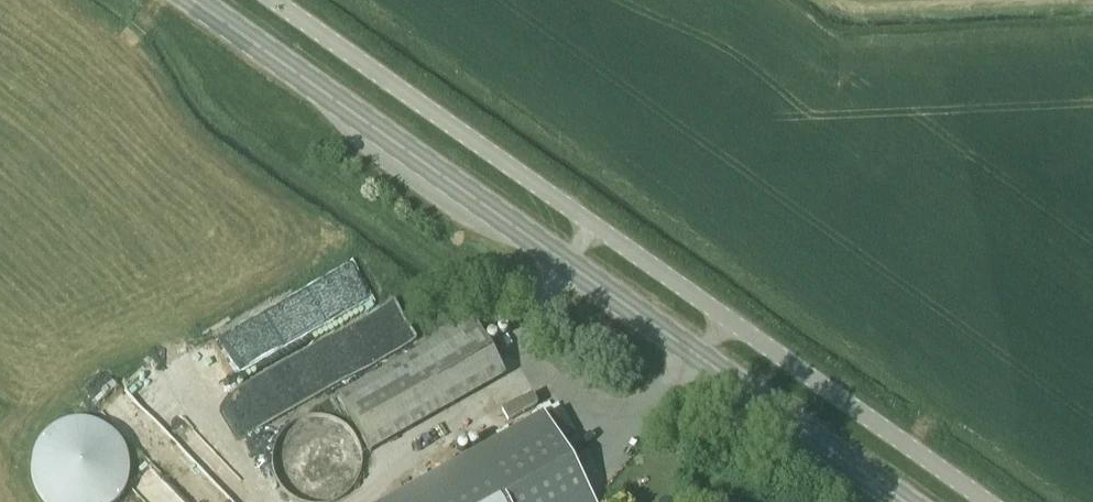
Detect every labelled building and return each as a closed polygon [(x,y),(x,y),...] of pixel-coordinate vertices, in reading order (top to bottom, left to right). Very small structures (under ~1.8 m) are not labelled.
[(343,305),(349,318),(375,306),(355,265),(248,315),(262,343),(343,305)] [(373,359),(416,338),(397,299),(354,319),(373,359)] [(361,442),(495,366),(471,324),(337,400),(361,442)] [(124,388),(102,410),(171,479),(193,457),(124,388)] [(542,414),(385,501),(592,501),(542,414)]
